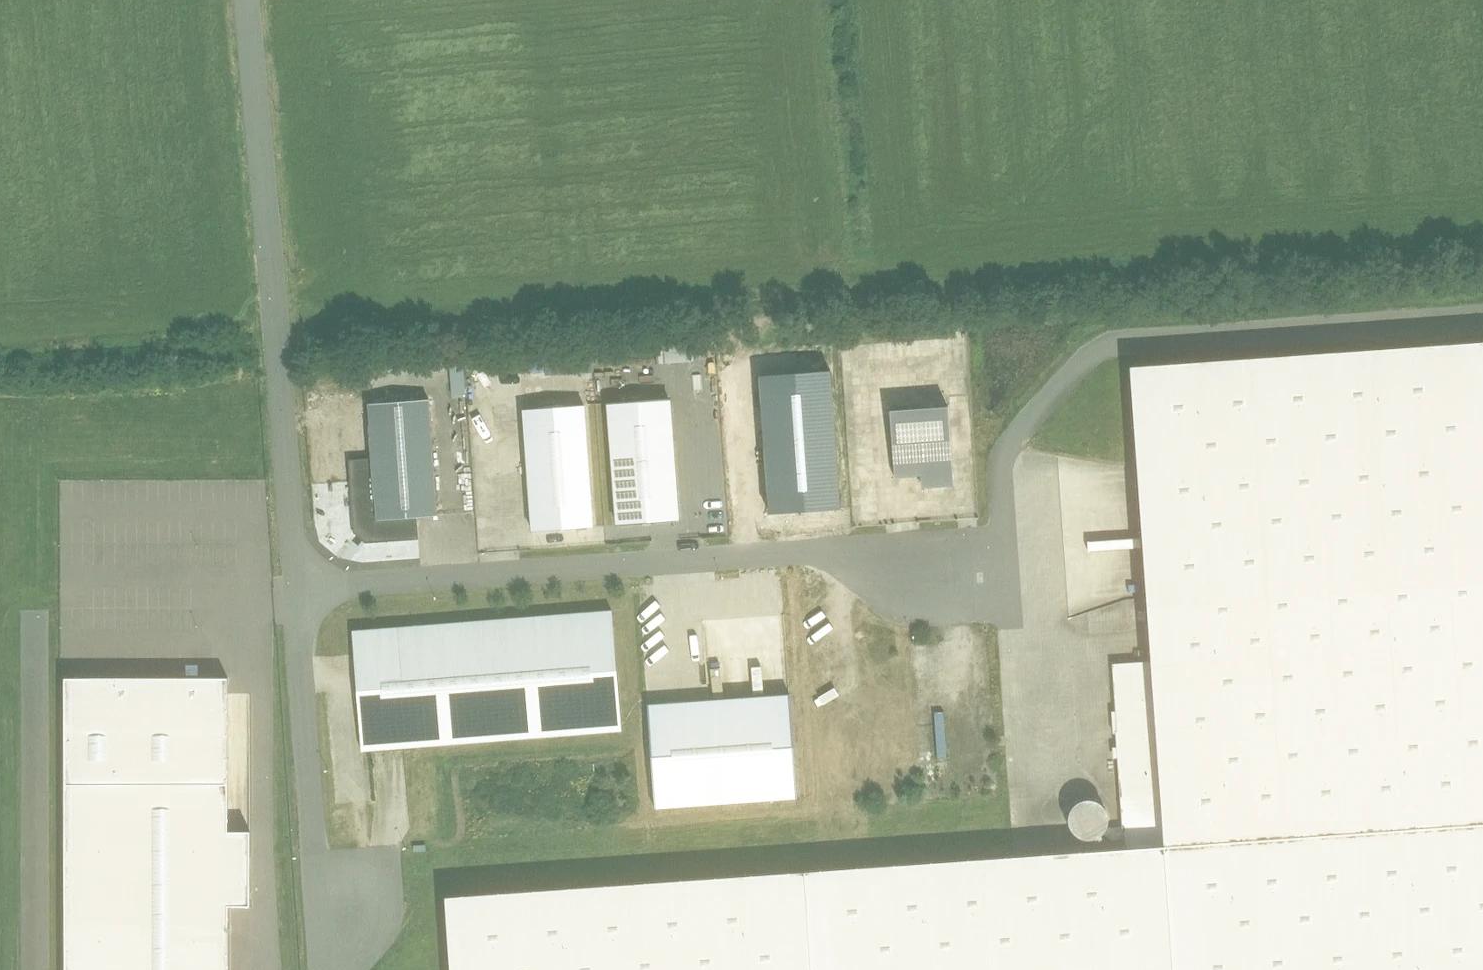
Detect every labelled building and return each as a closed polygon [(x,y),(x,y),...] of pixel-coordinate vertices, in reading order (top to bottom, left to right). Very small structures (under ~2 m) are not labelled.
[(693,337),(662,337),(662,361),(693,361),(693,337)] [(1134,372),(1154,662),(1166,843),(1126,845),(449,891),(455,969),(1482,969),(1482,350),(1134,372)] [(416,541),(415,518),(432,517),(424,401),(364,405),(367,455),(346,457),(350,532),(365,544),(416,541)] [(670,404),(606,408),(614,527),(678,523),(670,404)] [(585,408),(521,413),(530,535),(594,530),(585,408)] [(948,412),(889,416),(893,479),(919,477),(920,491),(953,488),(948,412)] [(617,733),(606,611),(354,633),(365,755),(617,733)] [(1166,843),(1154,662),(1114,664),(1126,845),(1166,843)] [(66,969),(219,969),(218,901),(245,900),(244,827),(220,828),(219,683),(64,684),(66,969)] [(661,820),(799,809),(792,706),(654,717),(661,820)] [(1097,832),(1102,829),(1106,824),(1109,819),(1109,812),(1107,806),(1104,801),(1098,797),(1092,795),(1085,796),(1080,799),(1075,803),(1072,808),(1071,814),(1072,820),(1075,826),(1080,830),(1085,832),(1091,833),(1097,832)]
